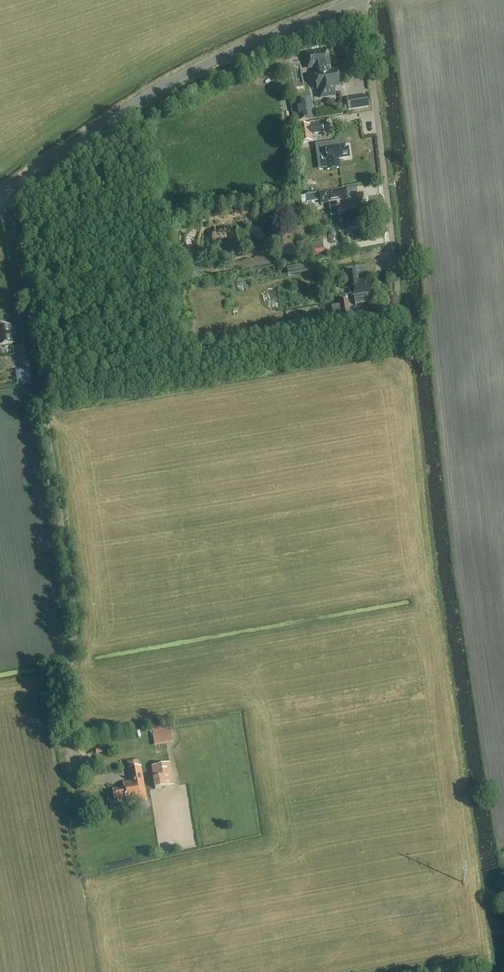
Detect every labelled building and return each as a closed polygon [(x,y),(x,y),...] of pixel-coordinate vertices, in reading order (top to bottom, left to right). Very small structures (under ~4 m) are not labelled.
[(339,85),(336,70),(329,71),(328,64),(329,64),(327,50),(306,53),(308,67),(315,66),(316,73),(315,73),(317,89),(319,88),(320,97),(335,95),(333,86),(339,85)] [(369,107),(367,95),(346,98),(348,110),(366,107),(369,107)] [(290,102),(294,122),(314,118),(311,99),(290,102)] [(297,127),(299,143),(312,141),(311,135),(323,133),(322,125),(309,127),(309,126),(297,127)] [(341,163),(341,159),(349,158),(348,149),(345,150),(345,144),(339,145),(338,143),(324,145),(327,165),(341,163)] [(331,214),(333,216),(338,215),(340,224),(358,221),(356,207),(340,209),(338,201),(344,200),(343,191),(319,194),(321,204),(329,203),(331,214)] [(310,249),(298,251),(299,258),(311,256),(310,249)] [(351,296),(370,293),(369,285),(366,285),(366,281),(357,282),(356,271),(348,272),(348,278),(352,278),(353,283),(349,283),(351,296)] [(342,324),(349,323),(346,303),(339,304),(342,324)] [(12,343),(8,325),(0,326),(0,345),(12,343)] [(19,383),(34,382),(33,368),(18,369),(19,383)] [(172,739),(169,725),(154,728),(157,742),(172,739)] [(126,802),(147,798),(141,766),(139,766),(138,761),(127,763),(128,768),(130,781),(123,782),(124,788),(113,790),(115,798),(117,798),(118,800),(126,799),(126,802)] [(155,789),(174,786),(170,763),(151,766),(155,789)]
